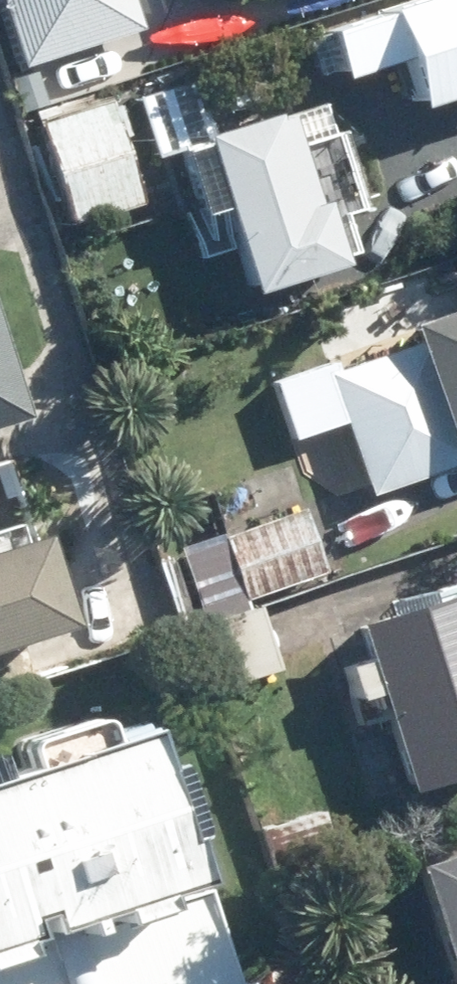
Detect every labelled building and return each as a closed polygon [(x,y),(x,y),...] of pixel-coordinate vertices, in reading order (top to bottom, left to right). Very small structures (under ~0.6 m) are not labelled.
[(17,67),(136,28),(127,0),(0,0),(0,16),(17,67)] [(115,98),(43,121),(74,224),(146,200),(115,98)] [(207,134),(256,292),(348,264),(328,198),(307,205),(279,112),(207,134)] [(36,417),(0,299),(0,428),(36,417)] [(299,377),(317,430),(349,419),(373,492),(456,464),(456,308),(414,323),(421,342),(338,370),(336,364),(299,377)] [(307,512),(224,540),(244,599),(327,571),(307,512)] [(0,550),(0,650),(79,625),(50,534),(0,550)] [(307,605),(319,643),(293,650),(303,682),(330,673),(361,774),(456,744),(456,633),(438,640),(416,571),(307,605)] [(260,613),(213,628),(231,683),(278,667),(260,613)] [(0,744),(0,983),(144,983),(191,968),(105,711),(0,744)] [(324,811),(262,826),(272,869),(334,854),(324,811)] [(369,847),(413,983),(456,983),(456,820),(369,847)]
